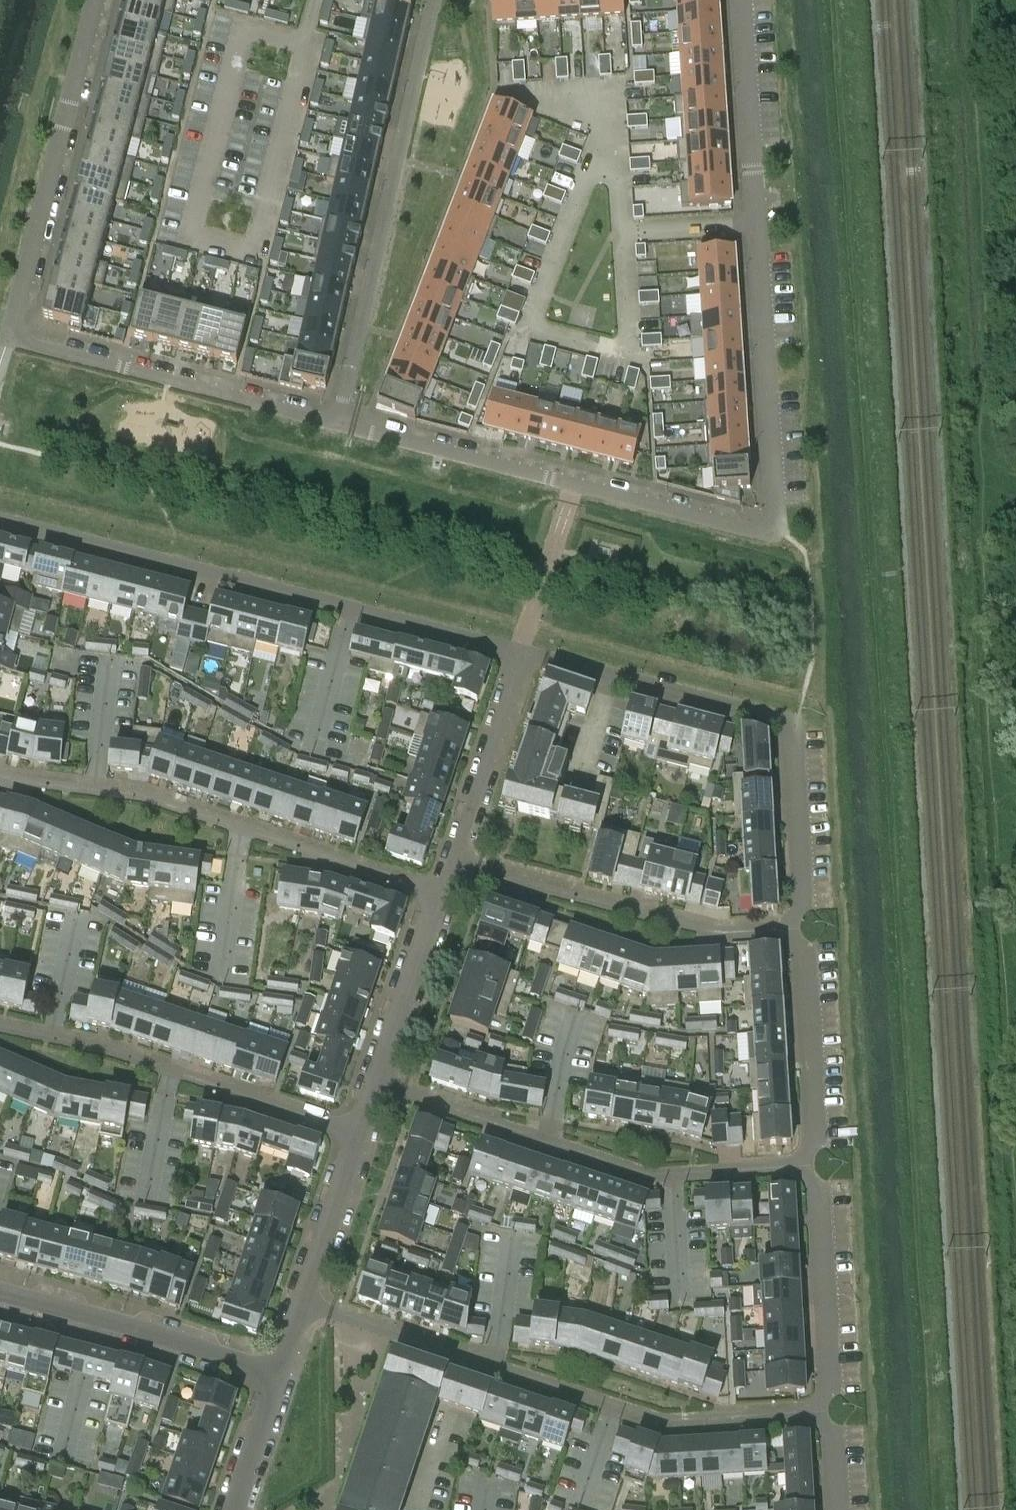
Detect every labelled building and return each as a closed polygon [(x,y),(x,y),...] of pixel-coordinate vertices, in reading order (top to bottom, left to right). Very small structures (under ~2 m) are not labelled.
[(177,0),(125,0),(124,3),(164,13),(163,14),(173,17),(177,0)] [(331,13),(334,1),(329,0),(326,0),(323,11),(331,13)] [(412,10),(414,0),(368,0),(368,1),(377,3),(412,10)] [(517,24),(516,24),(514,0),(492,0),(494,30),(517,29),(517,24)] [(517,24),(537,22),(536,0),(514,0),(516,24),(517,24)] [(559,21),(557,0),(536,0),(537,22),(559,21)] [(559,21),(580,20),(579,0),(557,0),(559,21)] [(602,18),(601,0),(579,0),(580,20),(602,18)] [(602,18),(624,17),(623,0),(601,0),(602,18)] [(678,12),(718,9),(718,0),(677,0),(678,12)] [(236,12),(238,4),(227,1),(225,9),(236,12)] [(366,1),(361,20),(373,23),(407,31),(412,10),(377,3),(368,1),(366,1)] [(158,34),(158,33),(163,14),(164,13),(124,3),(119,24),(158,34)] [(238,4),(236,12),(248,15),(250,7),(238,4)] [(680,33),(720,31),(718,9),(678,12),(680,33)] [(196,22),(204,24),(207,12),(199,10),(196,22)] [(264,19),(276,22),(278,14),(266,11),(264,19)] [(331,13),(323,11),(320,23),(328,25),(331,13)] [(278,14),(276,22),(288,25),(290,17),(278,14)] [(357,19),(352,39),(364,41),(363,42),(368,43),(368,42),(403,50),(407,31),(373,23),(361,20),(357,19)] [(193,33),(201,35),(204,24),(196,22),(193,33)] [(168,36),(158,33),(158,34),(119,24),(113,45),(162,58),(168,36)] [(632,37),(642,36),(641,24),(631,25),(632,37)] [(680,33),(671,34),(673,55),(681,55),(721,52),(720,31),(680,33)] [(642,48),(642,36),(632,37),(632,49),(642,48)] [(324,53),(332,55),(335,43),(327,41),(324,53)] [(364,62),(399,70),(403,50),(368,42),(368,43),(364,62)] [(113,45),(108,66),(152,77),(152,78),(157,79),(162,58),(113,45)] [(188,52),(185,64),(193,66),(196,54),(188,52)] [(721,52),(681,55),(682,76),(723,74),(721,52)] [(329,67),(332,55),(324,53),(321,65),(329,67)] [(599,67),(611,67),(611,57),(599,58),(599,67)] [(556,70),(568,70),(567,60),(555,60),(556,70)] [(359,82),(394,90),(399,70),(364,62),(359,82)] [(513,73),(525,72),(524,62),(512,63),(513,73)] [(193,66),(185,64),(182,75),(190,77),(193,66)] [(147,98),(147,97),(152,78),(152,77),(108,66),(103,87),(147,98)] [(611,67),(599,67),(600,77),(612,77),(611,67)] [(568,70),(556,70),(557,80),(569,80),(568,70)] [(513,73),(514,83),(526,82),(525,72),(513,73)] [(635,86),(645,85),(644,73),(634,74),(635,86)] [(645,85),(655,84),(654,73),(644,73),(645,85)] [(723,74),(682,76),(684,97),(684,98),(724,95),(723,74)] [(347,79),(342,99),(355,102),(389,110),(394,90),(359,82),(347,79)] [(314,93),(322,95),(325,83),(317,81),(314,93)] [(147,98),(103,87),(97,108),(146,120),(152,98),(147,97),(147,98)] [(178,91),(175,105),(183,107),(186,93),(178,91)] [(319,106),(322,95),(314,93),(311,104),(319,106)] [(676,121),(681,121),(680,120),(726,117),(724,95),(684,98),(684,97),(674,98),(676,121)] [(350,122),(385,130),(389,110),(355,102),(350,122)] [(487,123),(525,138),(533,117),(495,103),(487,123)] [(180,119),(183,107),(175,105),(172,117),(180,119)] [(131,139),(131,140),(140,142),(146,120),(97,108),(92,129),(131,139)] [(647,116),(637,117),(638,129),(648,128),(647,116)] [(628,130),(638,129),(637,117),(627,118),(628,130)] [(676,121),(666,122),(667,142),(677,141),(682,141),(727,138),(726,117),(681,120),(681,121),(676,121)] [(304,132),(312,134),(315,122),(307,120),(304,132)] [(340,120),(335,140),(346,142),(380,150),(385,130),(350,122),(340,120)] [(525,138),(487,123),(479,144),(517,158),(525,138)] [(126,159),(131,140),(131,139),(92,129),(87,149),(126,160),(126,159)] [(309,146),(312,134),(304,132),(301,144),(309,146)] [(167,136),(164,147),(172,149),(175,138),(167,136)] [(728,160),(727,138),(682,141),(677,141),(679,164),(688,164),(688,163),(728,160)] [(335,140),(331,158),(332,159),(341,161),(341,162),(376,170),(380,150),(346,142),(335,140)] [(471,164),(509,178),(517,158),(479,144),(471,164)] [(559,158),(568,161),(572,150),(563,146),(559,158)] [(172,149),(164,147),(161,159),(169,161),(172,149)] [(126,160),(87,149),(81,171),(130,183),(136,161),(126,159),(126,160)] [(582,154),(572,150),(568,161),(577,165),(582,154)] [(327,180),(336,182),(337,182),(371,190),(376,170),(341,162),(341,161),(332,159),(327,180)] [(640,160),(641,172),(651,171),(650,159),(640,160)] [(297,160),(293,172),(301,174),(304,162),(297,160)] [(640,160),(630,161),(631,173),(641,172),(640,160)] [(730,182),(728,160),(688,163),(688,164),(690,183),(690,184),(730,182)] [(509,178),(471,164),(463,184),(501,199),(509,178)] [(115,202),(115,203),(124,205),(130,183),(81,171),(76,191),(115,202)] [(290,183),(298,185),(301,174),(293,172),(290,183)] [(153,189),(161,191),(164,179),(156,177),(153,189)] [(336,182),(332,202),(367,209),(371,190),(337,182),(336,182)] [(731,204),(730,182),(690,184),(690,183),(680,184),(682,208),(731,204)] [(494,218),(501,199),(463,184),(456,204),(494,219),(494,218)] [(543,198),(553,202),(557,190),(548,187),(543,198)] [(158,203),(161,191),(153,189),(150,201),(158,203)] [(566,194),(557,190),(553,202),(562,205),(566,194)] [(115,202),(76,191),(71,212),(110,223),(115,203),(115,202)] [(286,199),(283,211),(291,213),(294,201),(286,199)] [(331,205),(328,221),(362,229),(367,209),(332,202),(331,205)] [(486,239),(485,240),(490,242),(498,220),(494,218),(494,219),(456,204),(448,224),(486,239)] [(644,219),(643,207),(633,208),(634,220),(644,219)] [(288,225),(291,213),(283,211),(280,223),(288,225)] [(110,223),(71,212),(65,233),(105,243),(110,223)] [(142,231),(150,233),(153,221),(145,219),(142,231)] [(319,240),(358,249),(362,229),(323,220),(319,240)] [(486,239),(448,224),(440,244),(478,259),(485,240),(486,239)] [(532,227),(528,238),(537,242),(541,231),(532,227)] [(150,233),(142,231),(139,243),(147,245),(150,233)] [(541,231),(537,242),(546,245),(551,234),(541,231)] [(99,264),(105,243),(65,233),(60,254),(99,264)] [(273,251),(281,253),(284,241),(276,239),(273,251)] [(314,261),(319,262),(319,261),(353,269),(358,249),(319,240),(314,261)] [(470,279),(471,278),(478,259),(440,244),(432,265),(470,279)] [(646,258),(646,246),(636,246),(636,258),(646,258)] [(165,247),(163,255),(174,258),(176,250),(165,247)] [(699,251),(700,274),(736,272),(734,248),(699,251)] [(188,253),(176,250),(174,258),(186,261),(188,253)] [(273,251),(270,262),(287,267),(290,255),(281,253),(273,251)] [(94,285),(93,286),(103,289),(109,266),(99,264),(60,254),(54,275),(94,285)] [(216,269),(218,261),(207,258),(205,266),(216,269)] [(132,273),(140,275),(143,263),(135,261),(132,273)] [(230,264),(218,261),(216,269),(228,272),(230,264)] [(314,281),(349,289),(353,269),(319,261),(319,262),(314,281)] [(470,279),(432,265),(425,285),(463,299),(462,300),(467,302),(475,280),(471,278),(470,279)] [(517,267),(512,279),(522,282),(526,271),(517,267)] [(258,280),(260,272),(248,269),(246,277),(258,280)] [(526,271),(522,282),(531,286),(535,274),(526,271)] [(736,272),(700,274),(702,295),(737,293),(736,272)] [(137,286),(140,275),(132,273),(129,284),(137,286)] [(659,275),(660,286),(688,285),(687,274),(659,275)] [(49,296),(88,306),(93,286),(94,285),(54,275),(49,296)] [(267,279),(264,290),(272,292),(275,281),(267,279)] [(306,279),(301,299),(310,301),(344,309),(349,289),(314,281),(306,279)] [(425,285),(417,305),(455,319),(462,300),(463,299),(425,285)] [(165,294),(143,289),(131,338),(152,344),(165,294)] [(272,292),(264,290),(261,302),(269,304),(272,292)] [(659,292),(649,293),(649,305),(659,304),(659,292)] [(649,305),(649,293),(639,294),(639,306),(649,305)] [(702,297),(687,298),(688,317),(691,317),(703,316),(703,317),(739,315),(737,293),(702,295),(702,297)] [(187,300),(165,294),(152,344),(173,349),(184,309),(185,309),(187,300)] [(81,334),(88,306),(49,296),(43,318),(70,325),(68,331),(81,334)] [(310,301),(305,321),(340,329),(344,309),(310,301)] [(132,305),(124,303),(121,315),(129,317),(132,305)] [(226,319),(215,360),(237,366),(247,325),(251,310),(230,304),(226,319)] [(447,340),(455,319),(417,305),(409,325),(447,340)] [(497,319),(506,323),(510,311),(501,308),(497,319)] [(205,314),(185,309),(184,309),(173,349),(194,355),(205,314)] [(520,315),(510,311),(506,323),(515,326),(520,315)] [(226,319),(205,314),(194,355),(215,360),(226,319)] [(703,316),(691,317),(692,339),(705,339),(740,336),(739,315),(703,317),(703,316)] [(254,330),(261,332),(264,320),(256,318),(254,330)] [(305,321),(301,341),(335,348),(340,329),(305,321)] [(447,340),(409,325),(402,345),(439,360),(447,340)] [(125,332),(117,330),(114,342),(122,344),(125,332)] [(261,332),(254,330),(250,342),(258,344),(261,332)] [(651,336),(652,348),(662,347),(661,335),(651,336)] [(652,348),(651,336),(641,337),(642,349),(652,348)] [(742,358),(740,336),(705,339),(706,360),(742,358)] [(301,341),(296,361),(331,368),(335,348),(301,341)] [(491,344),(487,355),(496,358),(501,347),(491,344)] [(394,365),(432,380),(439,360),(402,345),(394,365)] [(542,357),(554,360),(556,350),(545,347),(542,357)] [(492,370),(496,358),(487,355),(483,366),(492,370)] [(540,367),(552,370),(554,360),(542,357),(540,367)] [(285,358),(279,385),(290,388),(302,391),(304,384),(326,389),(331,368),(296,361),(285,358)] [(584,368),(596,371),(598,361),(587,358),(584,368)] [(706,361),(693,361),(695,382),(707,382),(743,379),(742,358),(706,360),(706,361)] [(511,370),(522,373),(525,363),(513,360),(511,370)] [(242,372),(250,374),(253,365),(245,363),(242,372)] [(386,386),(424,400),(432,380),(394,365),(386,386)] [(596,371),(584,368),(582,378),(593,381),(596,371)] [(626,379),(638,382),(640,372),(629,369),(626,379)] [(661,391),(671,390),(670,378),(660,379),(661,391)] [(635,391),(638,382),(626,379),(623,388),(635,391)] [(661,391),(660,379),(650,380),(651,391),(661,391)] [(707,382),(709,402),(709,403),(744,401),(743,379),(707,382)] [(494,394),(485,429),(506,434),(515,400),(514,399),(517,386),(498,381),(495,394),(494,394)] [(472,395),(481,399),(485,388),(476,384),(472,395)] [(416,421),(424,400),(386,386),(378,407),(416,421)] [(557,410),(548,445),(569,450),(578,416),(581,406),(580,406),(583,393),(563,388),(560,401),(559,406),(558,411),(557,410)] [(537,400),(527,440),(548,445),(557,410),(558,411),(559,406),(557,405),(560,394),(541,389),(538,400),(537,400)] [(481,399),(472,395),(467,406),(477,410),(481,399)] [(527,440),(537,400),(516,395),(514,399),(515,400),(506,434),(527,440)] [(746,422),(744,401),(709,403),(709,402),(704,403),(705,426),(710,426),(710,425),(746,422)] [(458,424),(470,428),(473,419),(462,415),(458,424)] [(590,456),(599,421),(578,416),(569,450),(590,456)] [(654,429),(664,428),(663,416),(653,417),(654,429)] [(611,461),(620,426),(599,421),(590,456),(611,461)] [(712,446),(747,444),(746,422),(710,425),(710,426),(712,445),(712,446)] [(642,432),(620,426),(611,461),(633,467),(642,432)] [(664,428),(654,429),(654,440),(664,440),(664,428)] [(749,465),(747,444),(712,446),(712,445),(707,446),(708,469),(713,469),(713,468),(749,465)] [(666,471),(665,459),(655,460),(656,471),(666,471)] [(750,488),(749,465),(713,468),(713,469),(715,498),(741,504),(740,488),(750,488)] [(31,548),(0,541),(0,577),(3,566),(25,572),(31,548)] [(73,559),(31,548),(25,572),(35,574),(32,586),(64,594),(73,559)] [(73,559),(64,594),(88,600),(97,565),(73,559)] [(120,571),(97,565),(88,600),(111,606),(120,571)] [(120,571),(111,606),(135,612),(143,577),(120,571)] [(167,583),(143,577),(135,612),(158,618),(167,583)] [(185,611),(190,589),(167,583),(158,618),(181,624),(178,638),(192,641),(199,614),(185,611)] [(4,590),(0,604),(25,610),(25,611),(27,611),(31,597),(4,590)] [(212,618),(199,614),(192,641),(205,645),(206,643),(229,649),(241,602),(217,596),(212,618)] [(254,655),(257,644),(256,643),(265,609),(241,602),(229,649),(254,655)] [(7,632),(19,635),(25,611),(25,610),(0,604),(0,629),(8,631),(7,632)] [(288,614),(265,609),(256,643),(257,644),(279,649),(288,614)] [(312,621),(288,614),(279,649),(303,656),(307,641),(313,643),(317,627),(311,625),(312,621)] [(46,617),(43,633),(54,635),(57,620),(46,617)] [(0,668),(12,671),(15,658),(2,655),(7,632),(8,631),(0,629),(0,668)] [(68,631),(64,646),(74,649),(78,634),(68,631)] [(393,678),(396,666),(395,666),(401,643),(358,631),(351,655),(371,660),(368,671),(393,678)] [(101,652),(102,641),(87,639),(86,650),(101,652)] [(102,641),(101,652),(116,654),(117,643),(102,641)] [(393,678),(407,682),(410,670),(428,674),(434,651),(401,643),(395,666),(396,666),(393,678)] [(134,645),(133,656),(148,658),(149,647),(134,645)] [(459,682),(467,660),(434,651),(428,674),(458,682),(459,682)] [(189,657),(185,673),(195,675),(198,660),(189,657)] [(489,667),(467,660),(459,682),(458,682),(455,694),(477,701),(489,667)] [(140,684),(150,685),(152,670),(142,669),(140,684)] [(32,670),(29,680),(44,684),(47,674),(44,673),(32,670)] [(53,675),(50,686),(65,689),(68,679),(53,675)] [(219,692),(222,679),(207,675),(203,688),(206,689),(219,692)] [(513,783),(506,808),(509,809),(601,833),(603,827),(610,798),(612,790),(614,781),(598,777),(592,803),(587,802),(589,794),(561,787),(567,770),(569,763),(565,762),(566,758),(559,756),(572,718),(575,719),(577,713),(586,716),(594,691),(584,688),(579,686),(567,682),(563,680),(551,677),(543,702),(542,701),(529,740),(530,740),(515,783),(513,783)] [(149,700),(150,685),(140,684),(138,699),(149,700)] [(390,687),(386,702),(397,705),(401,690),(390,687)] [(181,696),(194,704),(199,696),(186,688),(181,696)] [(212,704),(199,696),(194,704),(207,712),(212,704)] [(423,707),(437,712),(441,702),(426,697),(423,707)] [(229,698),(224,706),(238,714),(243,706),(229,698)] [(437,712),(452,717),(455,707),(441,702),(437,712)] [(633,702),(623,741),(625,742),(646,747),(649,734),(661,737),(668,711),(656,708),(657,707),(633,702)] [(256,713),(243,706),(238,714),(251,721),(256,713)] [(219,716),(232,723),(237,715),(224,707),(219,716)] [(380,725),(390,727),(393,713),(384,710),(380,725)] [(661,737),(654,761),(689,770),(690,766),(701,719),(680,713),(679,714),(668,711),(661,737)] [(414,736),(426,740),(426,739),(461,751),(468,730),(422,714),(414,736)] [(250,723),(237,715),(232,723),(245,731),(250,723)] [(274,730),(285,733),(289,718),(278,715),(274,730)] [(352,729),(362,732),(365,720),(355,717),(352,729)] [(690,766),(711,772),(716,751),(728,754),(735,728),(723,725),(701,719),(690,766)] [(9,756),(33,763),(40,726),(18,721),(16,729),(9,756)] [(16,729),(1,725),(0,729),(0,754),(9,756),(16,729)] [(380,725),(376,740),(386,742),(390,727),(380,725)] [(40,726),(33,763),(60,766),(61,761),(67,762),(69,745),(63,745),(64,729),(40,726)] [(110,771),(150,776),(161,741),(162,731),(133,728),(131,749),(113,747),(110,771)] [(734,789),(770,787),(770,775),(768,736),(744,730),(746,775),(733,776),(734,789)] [(259,742),(273,749),(277,741),(264,733),(259,742)] [(414,736),(408,756),(419,760),(454,772),(461,751),(426,739),(426,740),(414,736)] [(182,748),(161,741),(150,776),(170,783),(182,748)] [(291,749),(277,741),(273,749),(286,757),(291,749)] [(375,746),(371,762),(380,764),(384,749),(375,746)] [(170,783),(191,789),(202,754),(182,748),(170,783)] [(223,761),(202,754),(191,789),(211,796),(223,761)] [(311,770),(314,761),(299,757),(296,766),(311,770)] [(447,792),(454,772),(419,760),(412,780),(447,792)] [(211,796),(232,803),(244,768),(223,761),(211,796)] [(328,765),(314,761),(311,770),(326,774),(328,765)] [(350,770),(335,766),(332,776),(347,780),(350,770)] [(264,775),(244,768),(232,803),(253,810),(264,775)] [(371,776),(356,772),(354,781),(369,785),(371,776)] [(253,810),(273,817),(285,782),(264,775),(253,810)] [(305,789),(294,824),(314,831),(326,796),(325,795),(329,784),(310,778),(306,789),(305,789)] [(377,779),(374,790),(389,795),(392,784),(377,779)] [(417,805),(440,812),(447,792),(412,780),(405,802),(417,806),(417,805)] [(305,789),(285,782),(273,817),(294,824),(305,789)] [(771,787),(770,787),(734,789),(735,818),(743,818),(743,817),(772,815),(771,787)] [(715,788),(713,800),(721,802),(724,790),(715,788)] [(346,802),(326,796),(314,831),(335,837),(346,802)] [(9,801),(0,798),(0,827),(2,828),(9,801)] [(388,803),(377,799),(373,814),(383,817),(388,803)] [(34,807),(9,801),(2,828),(0,835),(0,847),(17,852),(34,807)] [(355,844),(367,809),(346,802),(335,837),(355,844)] [(429,845),(440,812),(417,805),(417,806),(407,836),(407,837),(429,845)] [(42,849),(56,816),(34,807),(17,852),(38,860),(43,849),(42,849)] [(383,817),(373,814),(368,828),(378,832),(383,817)] [(772,815),(743,817),(743,818),(745,844),(773,843),(772,816),(772,815)] [(62,857),(76,824),(56,816),(42,849),(43,849),(62,857)] [(81,866),(96,833),(76,824),(62,857),(81,866)] [(634,861),(635,861),(641,837),(603,827),(601,833),(590,878),(612,884),(613,883),(628,887),(634,861)] [(407,837),(407,836),(396,832),(388,855),(422,866),(429,845),(407,837)] [(101,874),(116,841),(96,833),(81,866),(101,874)] [(717,846),(725,846),(724,834),(716,834),(717,846)] [(634,861),(628,887),(643,890),(643,891),(664,896),(674,857),(676,850),(676,848),(645,840),(639,863),(635,861),(634,861)] [(125,885),(134,849),(116,841),(101,874),(125,885)] [(745,844),(747,871),(747,872),(775,870),(773,843),(745,844)] [(725,846),(717,846),(717,858),(726,857),(725,846)] [(151,889),(156,852),(134,849),(125,885),(150,888),(151,889)] [(705,879),(693,876),(699,855),(676,850),(674,857),(664,896),(686,902),(687,902),(698,905),(705,879)] [(171,904),(178,855),(156,852),(151,889),(150,888),(149,900),(171,904)] [(209,875),(211,860),(178,855),(171,904),(193,907),(198,873),(209,875)] [(747,872),(747,871),(739,872),(740,898),(753,898),(754,912),(778,910),(775,870),(747,872)] [(301,913),(306,876),(284,873),(283,879),(276,878),(274,893),(281,894),(278,910),(301,913)] [(306,876),(301,913),(321,916),(331,879),(306,876)] [(331,879),(321,916),(341,922),(345,910),(345,909),(352,887),(331,879)] [(723,884),(711,881),(704,906),(717,909),(723,884)] [(22,899),(24,890),(9,887),(7,896),(22,899)] [(345,910),(376,920),(377,920),(384,897),(352,887),(345,909),(345,910)] [(39,893),(24,890),(22,899),(37,903),(39,893)] [(50,905),(65,909),(67,899),(52,896),(50,905)] [(377,920),(376,920),(372,931),(395,939),(406,904),(384,897),(377,920)] [(80,912),(80,911),(82,902),(67,899),(65,909),(80,912)] [(97,909),(110,918),(115,909),(102,901),(97,909)] [(491,902),(472,959),(497,967),(508,935),(507,935),(515,910),(491,902)] [(19,916),(21,907),(6,904),(4,913),(19,916)] [(36,910),(21,907),(19,916),(34,920),(36,910)] [(128,918),(115,909),(110,918),(123,926),(128,918)] [(564,953),(572,929),(515,910),(507,935),(508,935),(563,953),(564,953)] [(122,946),(127,938),(114,929),(109,938),(122,946)] [(591,935),(572,929),(564,953),(563,953),(559,965),(579,972),(591,935)] [(148,942),(161,950),(166,941),(153,932),(148,942)] [(316,932),(314,947),(325,949),(327,934),(316,932)] [(613,942),(591,935),(579,972),(600,979),(613,942)] [(140,946),(127,938),(122,946),(135,954),(140,946)] [(179,949),(166,941),(161,950),(174,958),(179,949)] [(350,951),(365,956),(368,946),(353,941),(350,951)] [(621,986),(633,949),(613,942),(600,979),(621,986)] [(155,959),(160,951),(147,943),(142,951),(155,959)] [(382,951),(368,946),(365,956),(379,961),(382,951)] [(654,956),(633,949),(621,986),(646,994),(648,995),(654,956)] [(752,979),(780,977),(779,949),(750,951),(752,978),(752,979)] [(173,959),(160,951),(155,959),(168,967),(173,959)] [(721,981),(719,952),(696,954),(699,993),(698,993),(699,1004),(722,1003),(721,988),(721,981)] [(732,952),(719,952),(721,981),(732,980),(734,980),(732,952)] [(313,954),(311,969),(322,970),(324,955),(313,954)] [(696,954),(675,955),(678,994),(698,993),(699,993),(696,954)] [(345,955),(338,976),(373,988),(380,966),(345,955)] [(678,994),(675,955),(654,956),(648,995),(646,994),(646,1008),(679,1006),(678,994)] [(465,980),(513,996),(520,975),(497,967),(472,959),(465,980)] [(120,969),(127,971),(129,965),(122,963),(120,969)] [(536,980),(546,984),(551,969),(541,966),(536,980)] [(1,1006),(8,970),(0,968),(0,1005),(1,1006)] [(324,973),(314,969),(309,984),(319,987),(324,973)] [(8,970),(1,1006),(34,1013),(37,998),(26,996),(31,974),(8,970)] [(192,987),(195,978),(180,973),(177,982),(192,987)] [(366,1008),(373,988),(338,976),(331,997),(366,1008)] [(754,1007),(782,1005),(782,1004),(780,977),(752,979),(752,978),(744,979),(746,1008),(754,1008),(754,1007)] [(209,983),(195,978),(192,987),(206,992),(209,983)] [(111,1029),(119,993),(121,983),(98,979),(93,1001),(76,998),(72,1021),(111,1029)] [(266,988),(282,991),(284,981),(268,979),(266,988)] [(465,980),(458,1001),(495,1013),(495,1014),(506,1018),(513,996),(465,980)] [(546,984),(536,980),(531,994),(541,998),(546,984)] [(732,980),(721,981),(721,988),(732,988),(732,980)] [(298,983),(284,981),(282,991),(297,993),(298,983)] [(234,1001),(235,991),(220,989),(218,998),(234,1001)] [(555,1000),(569,1005),(572,994),(558,990),(555,1000)] [(250,993),(235,991),(234,1001),(249,1003),(250,993)] [(143,1001),(119,993),(111,1029),(131,1036),(143,1001)] [(569,1005),(584,1010),(587,1000),(572,994),(569,1005)] [(276,1007),(278,997),(262,995),(261,1004),(276,1007)] [(305,995),(300,1010),(311,1013),(316,998),(305,995)] [(292,1009),(293,999),(278,997),(276,1007),(292,1009)] [(359,1029),(366,1008),(331,997),(324,1017),(359,1029)] [(143,1001),(131,1036),(152,1043),(164,1008),(144,1001),(143,1001)] [(488,1034),(495,1014),(495,1013),(458,1001),(451,1022),(488,1034)] [(595,1014),(608,1018),(610,1019),(613,1008),(598,1003),(595,1014)] [(754,1007),(754,1008),(755,1034),(784,1033),(782,1005),(754,1007)] [(184,1014),(164,1008),(152,1043),(172,1049),(184,1014)] [(537,1027),(542,1012),(532,1009),(527,1024),(537,1027)] [(306,1028),(311,1013),(300,1010),(296,1024),(306,1028)] [(629,1022),(644,1025),(646,1014),(631,1012),(629,1022)] [(172,1049),(193,1056),(205,1021),(184,1014),(172,1049)] [(646,1014),(644,1025),(660,1028),(662,1017),(646,1014)] [(359,1029),(324,1017),(317,1038),(329,1043),(330,1042),(352,1049),(359,1029)] [(700,1019),(701,1030),(717,1029),(716,1018),(700,1019)] [(701,1030),(700,1019),(686,1020),(686,1031),(701,1030)] [(225,1028),(205,1021),(193,1056),(214,1063),(225,1028)] [(736,1035),(736,1022),(726,1023),(727,1035),(736,1035)] [(246,1035),(234,1070),(255,1077),(266,1042),(269,1030),(250,1024),(247,1035),(246,1035)] [(537,1027),(527,1024),(522,1038),(532,1042),(537,1027)] [(608,1037),(623,1040),(625,1029),(610,1027),(608,1037)] [(225,1028),(214,1063),(234,1070),(246,1035),(225,1028)] [(625,1029),(623,1040),(638,1043),(640,1032),(625,1029)] [(294,1048),(295,1048),(306,1052),(311,1036),(300,1032),(294,1048)] [(755,1034),(748,1035),(749,1061),(757,1061),(757,1062),(786,1060),(784,1033),(755,1034)] [(484,1040),(469,1034),(465,1046),(480,1052),(484,1040)] [(657,1034),(655,1047),(670,1049),(672,1037),(657,1034)] [(492,1036),(488,1048),(504,1052),(507,1040),(492,1036)] [(672,1037),(670,1049),(686,1052),(688,1040),(672,1037)] [(276,1084),(288,1049),(266,1042),(255,1077),(276,1084)] [(341,1082),(352,1049),(330,1042),(329,1043),(319,1073),(319,1074),(341,1082)] [(474,1070),(453,1063),(459,1047),(445,1042),(432,1081),(467,1093),(474,1070)] [(308,1057),(294,1052),(293,1052),(289,1064),(304,1069),(308,1057)] [(714,1065),(724,1064),(724,1052),(714,1053),(714,1065)] [(12,1099),(27,1065),(7,1057),(0,1073),(0,1094),(12,1099)] [(490,1100),(498,1101),(502,1077),(502,1066),(498,1065),(477,1058),(474,1070),(467,1093),(490,1100)] [(757,1062),(757,1061),(749,1061),(751,1091),(759,1090),(788,1088),(786,1060),(757,1062)] [(725,1076),(724,1064),(714,1065),(715,1076),(725,1076)] [(12,1099),(32,1108),(47,1074),(27,1065),(12,1099)] [(526,1082),(528,1070),(502,1066),(502,1077),(498,1101),(541,1109),(545,1085),(526,1082)] [(319,1074),(319,1073),(308,1069),(300,1092),(334,1103),(341,1082),(319,1074)] [(585,1117),(609,1121),(617,1074),(593,1070),(589,1091),(588,1096),(582,1095),(579,1111),(585,1112),(585,1117)] [(32,1108),(56,1118),(66,1082),(47,1074),(32,1108)] [(641,1078),(617,1074),(609,1121),(633,1125),(641,1078)] [(641,1078),(633,1125),(656,1129),(665,1082),(664,1082),(641,1078)] [(87,1087),(66,1082),(56,1118),(80,1123),(87,1087)] [(665,1082),(656,1129),(680,1134),(687,1098),(689,1087),(665,1082)] [(80,1123),(101,1127),(108,1091),(87,1087),(80,1123)] [(759,1090),(760,1116),(761,1117),(789,1115),(788,1088),(759,1090)] [(148,1098),(108,1091),(101,1127),(99,1136),(122,1141),(127,1118),(143,1121),(148,1098)] [(728,1094),(716,1095),(717,1106),(729,1105),(728,1094)] [(687,1098),(680,1134),(701,1140),(711,1105),(687,1098)] [(214,1149),(221,1113),(188,1107),(186,1121),(196,1123),(192,1145),(214,1149)] [(221,1113),(214,1149),(236,1153),(245,1117),(221,1113)] [(714,1143),(728,1142),(726,1118),(726,1114),(712,1115),(714,1143)] [(761,1117),(760,1116),(753,1117),(755,1146),(791,1144),(789,1115),(761,1117)] [(245,1117),(236,1153),(257,1160),(261,1147),(269,1125),(245,1117)] [(726,1118),(728,1142),(728,1146),(741,1145),(739,1117),(726,1118)] [(419,1120),(412,1140),(412,1142),(434,1149),(434,1150),(446,1154),(454,1132),(419,1120)] [(269,1125),(261,1147),(292,1157),(299,1135),(269,1125)] [(299,1135),(292,1157),(288,1170),(310,1177),(321,1143),(299,1135)] [(492,1183),(504,1148),(482,1141),(471,1176),(492,1183)] [(434,1149),(412,1142),(402,1173),(423,1180),(424,1178),(434,1150),(434,1149)] [(4,1155),(17,1159),(19,1149),(7,1146),(4,1155)] [(504,1148),(492,1183),(512,1190),(524,1155),(504,1148)] [(32,1152),(19,1149),(17,1159),(29,1162),(32,1152)] [(524,1155),(512,1190),(533,1197),(545,1162),(524,1155)] [(459,1157),(456,1169),(467,1173),(471,1161),(459,1157)] [(52,1168),(64,1174),(69,1163),(57,1158),(52,1168)] [(565,1169),(545,1162),(533,1197),(553,1204),(565,1169)] [(64,1174),(76,1179),(81,1169),(69,1163),(64,1174)] [(467,1173),(456,1169),(452,1180),(463,1183),(467,1173)] [(565,1169),(553,1204),(574,1211),(586,1176),(565,1169)] [(38,1182),(51,1186),(54,1174),(41,1171),(38,1182)] [(80,1183),(94,1188),(97,1178),(84,1173),(80,1183)] [(423,1180),(402,1173),(395,1193),(429,1205),(437,1182),(424,1178),(423,1180)] [(575,1211),(571,1221),(591,1228),(594,1218),(606,1183),(586,1176),(574,1211),(575,1211)] [(97,1178),(94,1188),(108,1192),(111,1183),(97,1178)] [(263,1180),(260,1190),(271,1194),(275,1184),(263,1180)] [(64,1192),(80,1199),(85,1188),(69,1181),(64,1192)] [(222,1194),(234,1198),(238,1185),(226,1181),(222,1194)] [(275,1184),(271,1194),(282,1197),(286,1188),(287,1184),(278,1181),(277,1185),(275,1184)] [(606,1183),(594,1218),(615,1224),(627,1189),(606,1183)] [(772,1223),(795,1221),(794,1188),(770,1189),(772,1219),(752,1220),(753,1227),(772,1226),(772,1223)] [(647,1196),(627,1189),(615,1224),(636,1231),(643,1212),(660,1211),(659,1195),(647,1196)] [(753,1227),(752,1220),(751,1190),(728,1192),(730,1228),(753,1227)] [(88,1201),(102,1207),(106,1198),(92,1192),(88,1201)] [(730,1228),(728,1192),(695,1194),(696,1208),(707,1208),(708,1230),(730,1228)] [(429,1205),(395,1193),(388,1214),(423,1225),(429,1205)] [(222,1194),(218,1207),(230,1211),(234,1198),(222,1194)] [(118,1214),(122,1205),(106,1198),(102,1207),(118,1214)] [(199,1211),(201,1200),(188,1198),(186,1208),(199,1211)] [(264,1198),(257,1219),(292,1231),(299,1210),(264,1198)] [(201,1200),(199,1211),(212,1213),(214,1203),(201,1200)] [(463,1216),(467,1204),(456,1200),(451,1212),(463,1216)] [(150,1219),(152,1208),(137,1205),(135,1216),(150,1219)] [(230,1211),(218,1207),(214,1219),(226,1223),(230,1211)] [(166,1221),(168,1211),(152,1208),(150,1219),(166,1221)] [(468,1217),(471,1219),(480,1221),(483,1212),(471,1208),(468,1217)] [(17,1262),(27,1223),(27,1224),(29,1218),(6,1212),(1,1231),(0,1231),(0,1258),(17,1262)] [(483,1212),(480,1221),(491,1225),(494,1215),(483,1212)] [(189,1216),(180,1213),(177,1222),(186,1225),(189,1216)] [(381,1235),(415,1247),(423,1225),(388,1214),(381,1235)] [(257,1219),(250,1240),(285,1252),(292,1231),(257,1219)] [(513,1220),(512,1230),(524,1232),(525,1221),(513,1220)] [(536,1223),(525,1221),(524,1232),(535,1233),(536,1223)] [(775,1263),(798,1262),(795,1221),(772,1223),(772,1226),(775,1263)] [(17,1262),(38,1268),(48,1229),(27,1224),(27,1223),(17,1262)] [(454,1236),(464,1239),(468,1228),(458,1225),(454,1236)] [(556,1228),(553,1237),(563,1241),(567,1232),(556,1228)] [(59,1273),(61,1274),(71,1235),(48,1229),(38,1268),(50,1271),(52,1273),(56,1274),(59,1273)] [(578,1236),(567,1232),(563,1241),(574,1245),(578,1236)] [(61,1274),(84,1280),(94,1241),(71,1235),(61,1274)] [(464,1239),(454,1236),(450,1249),(460,1252),(464,1239)] [(221,1240),(211,1237),(207,1248),(217,1252),(221,1240)] [(250,1240),(243,1260),(278,1272),(285,1252),(250,1240)] [(84,1280),(108,1286),(118,1247),(94,1241),(84,1280)] [(397,1258),(400,1248),(401,1247),(384,1242),(381,1253),(397,1258)] [(567,1259),(570,1250),(552,1243),(549,1252),(567,1259)] [(597,1243),(593,1252),(604,1256),(608,1247),(597,1243)] [(118,1288),(131,1292),(142,1253),(118,1247),(108,1286),(109,1286),(111,1289),(115,1290),(118,1288)] [(621,1252),(608,1247),(604,1256),(618,1261),(621,1252)] [(217,1252),(207,1248),(204,1259),(213,1263),(217,1252)] [(446,1261),(456,1264),(460,1252),(450,1249),(446,1261)] [(406,1261),(417,1265),(421,1254),(410,1250),(406,1261)] [(588,1257),(570,1250),(567,1259),(585,1266),(588,1257)] [(721,1251),(722,1268),(732,1267),(731,1250),(721,1251)] [(754,1265),(754,1252),(743,1252),(744,1265),(754,1265)] [(131,1292),(151,1299),(164,1261),(142,1253),(131,1292)] [(164,1261),(151,1299),(181,1309),(193,1271),(196,1264),(166,1254),(164,1261)] [(432,1258),(421,1254),(417,1265),(428,1269),(432,1258)] [(243,1260),(236,1281),(271,1292),(278,1272),(243,1260)] [(604,1269),(617,1274),(620,1264),(608,1260),(604,1269)] [(456,1264),(446,1261),(443,1271),(453,1274),(456,1264)] [(775,1263),(761,1264),(762,1286),(799,1284),(798,1262),(775,1263)] [(359,1299),(380,1306),(392,1272),(371,1264),(359,1299)] [(629,1278),(631,1273),(632,1269),(620,1264),(617,1274),(629,1278)] [(401,1313),(412,1278),(392,1272),(380,1306),(401,1313)] [(719,1274),(710,1274),(711,1290),(729,1289),(728,1273),(719,1274)] [(207,1281),(198,1277),(193,1289),(203,1293),(207,1281)] [(433,1285),(412,1278),(401,1313),(421,1320),(433,1285)] [(236,1281),(230,1300),(265,1312),(271,1292),(236,1281)] [(762,1287),(753,1287),(754,1308),(763,1308),(800,1306),(799,1284),(762,1286),(762,1287)] [(421,1320),(442,1327),(453,1292),(433,1285),(421,1320)] [(203,1293),(193,1289),(189,1302),(199,1305),(203,1293)] [(466,1335),(470,1335),(472,1321),(468,1321),(471,1298),(453,1292),(442,1327),(466,1335)] [(650,1311),(660,1311),(659,1297),(649,1298),(650,1311)] [(660,1311),(668,1310),(668,1297),(659,1297),(660,1311)] [(518,1319),(514,1342),(556,1348),(561,1312),(560,1312),(561,1302),(538,1299),(535,1322),(518,1319)] [(257,1334),(265,1312),(230,1300),(222,1323),(257,1334)] [(740,1300),(730,1300),(730,1307),(730,1313),(740,1312),(740,1300)] [(723,1303),(714,1304),(714,1317),(724,1317),(723,1303)] [(714,1304),(704,1305),(705,1318),(714,1317),(714,1304)] [(695,1318),(705,1318),(704,1305),(694,1305),(694,1312),(695,1318)] [(800,1306),(763,1308),(765,1330),(801,1328),(800,1306)] [(561,1312),(556,1348),(577,1351),(586,1315),(561,1312)] [(609,1323),(586,1315),(577,1351),(598,1358),(609,1323)] [(731,1320),(731,1332),(741,1331),(741,1319),(731,1320)] [(472,1321),(470,1335),(484,1337),(486,1323),(472,1321)] [(609,1323),(598,1358),(618,1365),(630,1330),(609,1323)] [(0,1328),(0,1380),(5,1381),(7,1371),(6,1371),(16,1332),(0,1328)] [(801,1328),(765,1330),(766,1351),(802,1349),(801,1328)] [(650,1337),(630,1330),(618,1365),(639,1372),(650,1337)] [(742,1343),(741,1331),(731,1332),(732,1344),(742,1343)] [(6,1371),(7,1371),(26,1376),(27,1376),(37,1337),(16,1332),(6,1371)] [(27,1376),(26,1376),(22,1392),(45,1397),(53,1368),(84,1377),(91,1351),(37,1337),(27,1376)] [(650,1337),(639,1372),(659,1378),(671,1344),(650,1337)] [(691,1351),(680,1385),(718,1398),(725,1376),(709,1371),(716,1349),(694,1341),(691,1351)] [(659,1378),(680,1385),(691,1351),(671,1344),(659,1378)] [(802,1349),(766,1351),(767,1373),(804,1371),(802,1349)] [(91,1351),(84,1377),(96,1380),(103,1381),(116,1385),(110,1404),(105,1423),(128,1429),(133,1410),(135,1404),(134,1404),(145,1365),(110,1356),(102,1354),(91,1351)] [(431,1400),(482,1417),(492,1387),(395,1355),(387,1378),(388,1379),(387,1382),(386,1382),(344,1509),(394,1509),(431,1400)] [(733,1362),(734,1375),(744,1374),(743,1362),(733,1362)] [(159,1412),(171,1374),(145,1365),(134,1404),(135,1404),(159,1412)] [(804,1371),(767,1373),(768,1395),(805,1393),(804,1371)] [(745,1389),(744,1374),(734,1375),(735,1390),(745,1389)] [(208,1410),(230,1418),(237,1396),(202,1384),(195,1406),(207,1411),(208,1410)] [(513,1394),(492,1387),(482,1417),(480,1422),(501,1429),(513,1394)] [(521,1436),(534,1401),(513,1394),(501,1429),(521,1436)] [(180,1401),(170,1397),(166,1409),(176,1412),(180,1401)] [(554,1408),(534,1401),(521,1436),(542,1443),(554,1408)] [(554,1408),(542,1443),(564,1450),(571,1429),(581,1432),(586,1418),(554,1408)] [(176,1412),(166,1409),(163,1420),(172,1423),(176,1412)] [(197,1441),(220,1448),(230,1418),(208,1410),(207,1411),(198,1440),(197,1441)] [(9,1443),(21,1449),(32,1452),(36,1436),(13,1430),(9,1443)] [(648,1478),(660,1443),(621,1430),(614,1452),(630,1458),(623,1479),(645,1487),(648,1478)] [(787,1470),(810,1468),(808,1434),(785,1436),(786,1465),(766,1467),(766,1474),(787,1472),(787,1470)] [(178,1457),(213,1469),(220,1448),(197,1441),(198,1440),(185,1436),(178,1457)] [(157,1437),(153,1449),(163,1452),(167,1440),(157,1437)] [(766,1474),(766,1467),(764,1437),(741,1438),(743,1475),(766,1474)] [(743,1475),(741,1438),(721,1439),(723,1476),(743,1475)] [(703,1477),(723,1476),(721,1439),(700,1441),(703,1477)] [(135,1452),(145,1455),(146,1453),(148,1447),(149,1443),(139,1440),(136,1450),(135,1452)] [(682,1479),(703,1477),(700,1441),(680,1442),(682,1479)] [(680,1442),(660,1443),(648,1478),(655,1480),(682,1479),(680,1442)] [(135,1452),(131,1464),(141,1467),(145,1455),(135,1452)] [(16,1465),(30,1469),(32,1459),(18,1455),(16,1465)] [(466,1465),(478,1469),(481,1459),(469,1455),(466,1465)] [(171,1478),(206,1489),(213,1469),(178,1457),(171,1478)] [(32,1459),(30,1469),(44,1472),(46,1462),(32,1459)] [(98,1470),(115,1474),(117,1463),(101,1459),(98,1470)] [(124,1476),(127,1465),(118,1463),(117,1463),(115,1474),(124,1476)] [(131,1464),(127,1477),(137,1480),(141,1467),(131,1464)] [(508,1479),(511,1469),(499,1465),(496,1475),(508,1479)] [(787,1472),(789,1509),(790,1509),(812,1509),(810,1468),(787,1470),(787,1472)] [(511,1469),(508,1479),(519,1483),(522,1473),(511,1469)] [(164,1499),(197,1509),(199,1509),(206,1489),(171,1478),(164,1499)] [(526,1492),(526,1494),(537,1497),(542,1499),(545,1489),(540,1488),(529,1484),(528,1486),(526,1492)] [(22,1500),(1,1494),(0,1498),(0,1509),(19,1509),(22,1500)] [(529,1509),(532,1509),(542,1509),(543,1500),(531,1498),(529,1509)] [(756,1500),(756,1509),(768,1509),(767,1499),(756,1500)] [(19,1509),(41,1509),(42,1505),(22,1500),(19,1509)]
